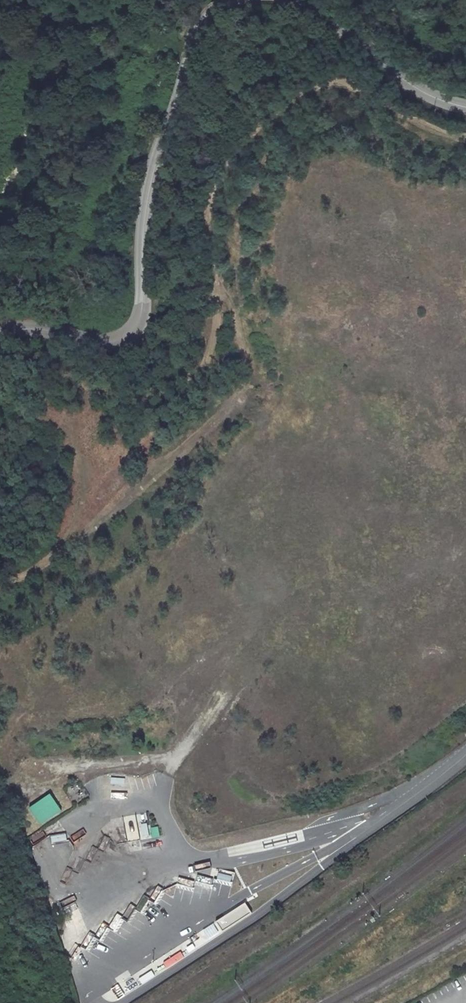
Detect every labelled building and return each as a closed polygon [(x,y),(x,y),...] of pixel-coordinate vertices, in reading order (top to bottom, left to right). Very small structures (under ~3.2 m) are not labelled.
[(35,826),(56,811),(53,807),(44,794),(23,808),(29,815),(35,826)] [(110,846),(156,838),(154,829),(148,830),(145,814),(107,821),(110,846)] [(51,844),(66,840),(64,833),(49,837),(51,844)]
